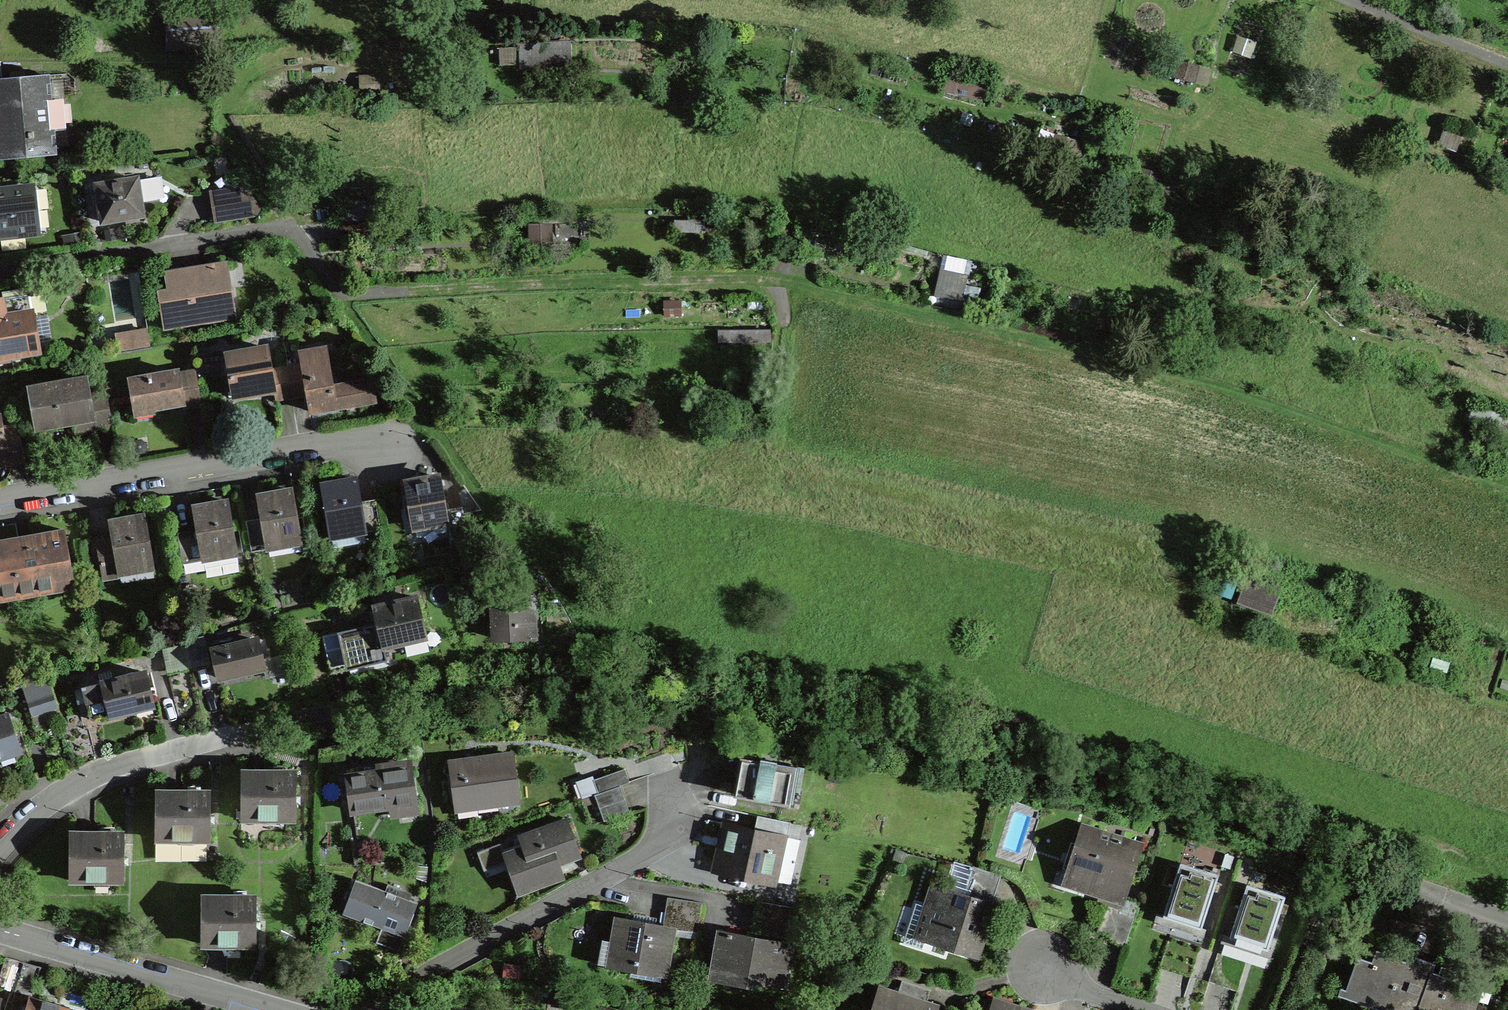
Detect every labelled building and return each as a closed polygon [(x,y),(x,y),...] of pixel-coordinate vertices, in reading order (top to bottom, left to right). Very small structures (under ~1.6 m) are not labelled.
[(412,13),(429,13),(429,0),(413,0),(412,0),(412,13)] [(219,42),(218,15),(191,17),(169,19),(167,46),(201,44),(219,42)] [(520,46),(521,66),(571,63),(570,43),(524,46),(520,46)] [(166,62),(201,63),(201,44),(167,46),(166,62)] [(2,80),(0,62),(0,160),(22,158),(21,156),(26,156),(29,157),(57,155),(50,75),(21,78),(19,80),(14,81),(14,78),(2,80)] [(1193,80),(1196,68),(1179,63),(1176,75),(1193,80)] [(959,76),(954,93),(981,101),(986,84),(959,76)] [(362,78),(360,78),(361,91),(378,90),(378,78),(362,78)] [(1072,157),(1077,142),(1057,136),(1053,150),(1072,157)] [(102,222),(142,215),(140,202),(157,199),(154,177),(137,180),(136,179),(97,185),(100,203),(102,222)] [(256,215),(260,208),(244,186),(210,192),(215,222),(256,215)] [(6,237),(12,237),(19,236),(26,233),(26,232),(35,231),(35,229),(40,229),(38,210),(33,211),(30,189),(1,192),(0,192),(0,236),(6,237)] [(706,218),(675,218),(675,231),(690,231),(706,231),(706,218)] [(549,239),(549,226),(531,227),(532,239),(549,239)] [(184,269),(165,272),(167,290),(158,292),(158,294),(159,294),(164,329),(185,326),(184,323),(235,314),(226,262),(184,269)] [(960,301),(966,276),(941,271),(935,295),(960,301)] [(0,301),(0,357),(37,351),(28,296),(0,301)] [(664,303),(665,315),(680,315),(680,302),(664,303)] [(1114,322),(1099,318),(1096,327),(1111,331),(1114,322)] [(146,330),(134,332),(137,347),(148,345),(146,330)] [(769,331),(744,332),(744,342),(769,341),(769,331)] [(276,398),(292,395),(287,369),(272,371),(268,348),(225,355),(233,396),(246,394),(274,389),(276,398)] [(302,366),(287,369),(292,395),(307,393),(310,411),(317,410),(375,400),(372,381),(333,388),(327,353),(301,358),(302,366)] [(178,371),(129,380),(134,411),(151,408),(182,403),(183,407),(200,404),(195,371),(179,374),(178,371)] [(87,379),(29,389),(35,428),(56,424),(92,418),(94,428),(111,425),(106,392),(105,392),(90,395),(87,379)] [(1500,416),(1485,410),(1480,422),(1495,428),(1500,416)] [(0,415),(0,465),(24,461),(19,429),(4,432),(1,415),(0,415)] [(441,477),(405,483),(412,527),(431,524),(432,529),(447,526),(450,540),(467,537),(463,512),(479,509),(465,489),(461,492),(468,503),(461,504),(462,508),(446,511),(441,477)] [(364,532),(380,529),(375,499),(360,502),(356,479),(327,484),(321,485),(331,538),(332,538),(331,532),(363,527),(364,532)] [(268,549),(267,543),(299,538),(300,543),(301,543),(292,490),(262,495),(257,496),(261,519),(246,522),(252,552),(268,549)] [(203,560),(205,568),(238,562),(236,554),(237,554),(228,501),(199,506),(193,507),(197,531),(177,534),(183,564),(203,560)] [(82,546),(88,580),(120,574),(121,579),(153,573),(152,569),(153,569),(154,569),(144,515),(115,521),(109,522),(113,541),(82,546)] [(64,530),(27,536),(0,541),(0,597),(1,600),(74,588),(64,530)] [(1246,578),(1241,591),(1269,601),(1274,588),(1246,578)] [(399,585),(370,592),(374,607),(373,608),(377,623),(347,630),(355,668),(387,661),(384,646),(404,642),(402,635),(425,630),(417,597),(403,601),(399,585)] [(493,594),(495,639),(533,637),(532,608),(527,609),(526,593),(493,594)] [(186,640),(191,667),(209,663),(203,636),(186,640)] [(258,640),(212,650),(218,678),(231,675),(264,667),(258,640)] [(111,672),(98,675),(101,684),(82,688),(86,702),(90,719),(109,714),(110,714),(136,708),(135,702),(151,698),(145,674),(113,681),(111,672)] [(47,676),(22,683),(32,716),(57,708),(47,676)] [(0,716),(0,758),(20,752),(8,713),(0,716)] [(467,766),(466,760),(451,762),(457,809),(463,808),(478,806),(477,801),(517,796),(512,754),(476,759),(477,764),(467,766)] [(798,769),(742,758),(734,799),(790,810),(798,769)] [(347,776),(351,810),(415,802),(411,768),(391,770),(390,763),(378,765),(379,772),(365,774),(347,776)] [(598,793),(620,785),(630,782),(625,769),(593,780),(598,793)] [(242,771),(241,819),(267,819),(267,815),(281,816),(281,818),(295,818),(296,772),(253,771),(242,771)] [(620,785),(598,793),(594,795),(604,821),(629,812),(620,785)] [(156,792),(156,839),(181,839),(181,836),(195,836),(195,838),(209,838),(210,792),(172,792),(156,792)] [(755,830),(726,824),(715,869),(774,882),(774,881),(790,884),(800,840),(787,837),(791,822),(758,815),(755,830)] [(540,885),(535,872),(580,856),(567,820),(519,837),(523,848),(504,855),(518,893),(540,885)] [(1123,877),(1130,879),(1138,854),(1131,852),(1134,843),(1081,827),(1072,855),(1079,858),(1071,884),(1116,898),(1123,877)] [(123,879),(124,833),(86,833),(70,833),(70,880),(95,880),(95,877),(109,877),(109,879),(123,879)] [(1180,863),(1163,916),(1201,929),(1218,875),(1180,863)] [(935,885),(927,907),(916,903),(903,942),(922,949),(925,940),(975,956),(1001,875),(972,866),(963,894),(935,885)] [(355,879),(342,913),(364,921),(404,937),(417,903),(398,896),(400,889),(388,884),(385,891),(355,879)] [(1247,885),(1230,938),(1268,951),(1286,897),(1247,885)] [(233,944),(233,943),(255,943),(256,897),(202,896),(202,944),(217,944),(233,944)] [(663,926),(618,918),(610,966),(664,975),(672,928),(697,932),(702,903),(667,897),(663,926)] [(717,945),(711,979),(727,982),(729,970),(749,973),(747,979),(785,986),(792,943),(785,942),(791,907),(761,902),(754,937),(727,932),(725,947),(717,945)] [(1134,916),(1120,912),(1121,909),(1106,904),(1098,931),(1111,935),(1110,940),(1125,945),(1134,916)] [(1420,1005),(1431,972),(1432,970),(1382,953),(1378,964),(1358,957),(1345,990),(1402,1009),(1418,1009),(1420,1005)] [(33,994),(41,967),(24,962),(16,989),(33,994)] [(502,963),(501,976),(519,978),(520,965),(502,963)] [(1431,972),(1420,1005),(1433,1009),(1475,1009),(1480,995),(1466,990),(1468,985),(1431,972)] [(872,1009),(931,1009),(932,1006),(926,1004),(930,990),(902,981),(897,995),(879,989),(872,1009)] [(26,1009),(64,1009),(58,1008),(58,1006),(50,1003),(43,1001),(42,1004),(29,1000),(26,1009)]
